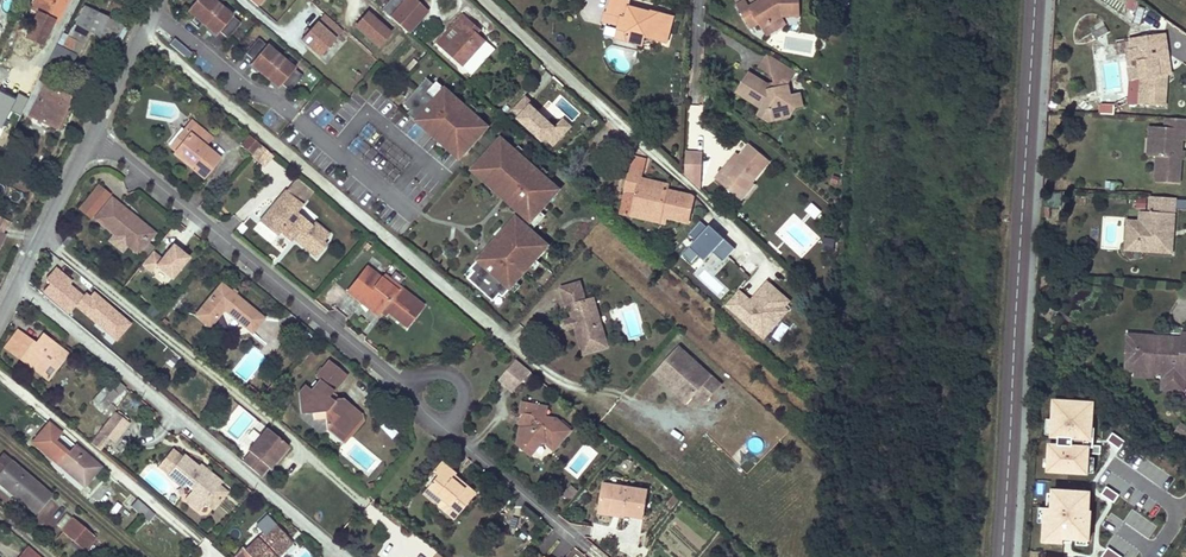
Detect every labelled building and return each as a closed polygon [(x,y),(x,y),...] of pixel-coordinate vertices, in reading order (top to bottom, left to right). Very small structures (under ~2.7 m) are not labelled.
[(62,9),(67,0),(45,0),(25,37),(41,46),(54,23),(55,23),(62,9)] [(217,0),(189,0),(184,5),(213,30),(217,26),(230,12),(217,0)] [(258,9),(265,0),(248,0),(258,9)] [(299,0),(271,0),(266,6),(299,35),(301,33),(307,38),(320,25),(314,19),(317,17),(298,1),(299,0)] [(410,20),(423,7),(415,0),(404,0),(402,3),(398,0),(392,0),(382,10),(389,17),(407,32),(415,24),(410,20)] [(629,41),(645,44),(646,41),(647,35),(657,37),(670,40),(676,13),(631,4),(632,0),(612,0),(609,13),(623,16),(621,24),(620,28),(628,29),(629,41)] [(750,4),(747,0),(736,0),(745,14),(753,9),(750,4)] [(773,20),(782,14),(800,13),(800,0),(756,0),(750,4),(753,9),(745,14),(751,24),(759,19),(763,26),(773,20)] [(85,6),(75,25),(87,31),(98,37),(108,17),(85,6)] [(415,24),(427,11),(423,7),(410,20),(415,24)] [(226,33),(238,20),(230,12),(217,26),(226,33)] [(623,16),(609,13),(606,12),(604,20),(621,24),(623,16)] [(389,33),(367,13),(355,26),(378,46),(389,33)] [(463,66),(486,41),(478,33),(466,23),(470,20),(464,14),(452,28),(457,33),(443,48),(463,66)] [(124,24),(108,17),(98,37),(114,44),(124,24)] [(478,33),(481,30),(470,20),(466,23),(478,33)] [(85,36),(87,31),(75,25),(73,30),(85,36)] [(315,44),(327,31),(320,25),(307,38),(315,44)] [(457,33),(452,28),(438,44),(443,48),(457,33)] [(628,29),(620,28),(618,38),(629,41),(628,29)] [(342,46),(348,39),(340,31),(333,38),(342,46)] [(1173,77),(1170,58),(1169,58),(1166,35),(1133,39),(1137,67),(1142,67),(1144,80),(1142,105),(1166,107),(1168,84),(1165,84),(1166,77),(1169,77),(1173,77)] [(64,51),(62,56),(59,62),(64,65),(76,41),(68,37),(62,49),(64,51)] [(195,55),(174,38),(170,44),(190,61),(195,55)] [(292,64),(263,39),(246,58),(275,83),(278,79),(292,64)] [(99,46),(96,53),(106,58),(110,51),(99,46)] [(769,50),(761,64),(774,72),(782,58),(769,50)] [(768,116),(774,107),(781,105),(790,111),(796,101),(803,100),(799,87),(791,89),(789,82),(798,68),(782,58),(774,72),(776,78),(777,84),(771,86),(770,81),(749,68),(737,87),(763,103),(759,109),(768,116)] [(288,86),(300,73),(292,64),(278,79),(288,86)] [(29,71),(21,87),(31,92),(39,76),(29,71)] [(427,79),(404,104),(410,110),(407,114),(423,128),(426,124),(431,129),(428,132),(445,147),(451,141),(465,153),(485,130),(471,118),(474,115),(436,82),(434,85),(427,79)] [(39,95),(34,105),(29,115),(57,129),(72,99),(50,88),(45,98),(39,95)] [(0,91),(0,125),(2,126),(10,109),(19,114),(27,98),(18,94),(16,98),(0,91)] [(515,112),(522,119),(532,108),(535,104),(527,98),(515,112)] [(774,107),(768,116),(790,111),(781,105),(774,107)] [(1113,116),(1113,105),(1099,105),(1099,116),(1113,116)] [(555,129),(532,108),(522,119),(519,124),(544,147),(548,143),(555,150),(574,128),(564,119),(555,129)] [(171,144),(176,149),(196,167),(194,169),(203,177),(220,157),(213,151),(206,144),(213,137),(194,119),(186,128),(183,125),(168,141),(171,144)] [(1167,120),(1167,129),(1185,131),(1185,121),(1167,120)] [(431,129),(426,124),(423,128),(428,132),(431,129)] [(1183,142),(1185,143),(1185,131),(1167,129),(1152,129),(1151,140),(1156,141),(1155,158),(1159,158),(1157,184),(1180,186),(1182,160),(1182,154),(1183,142)] [(251,154),(260,144),(251,136),(242,147),(251,154)] [(722,166),(716,174),(729,185),(736,178),(747,186),(771,157),(751,140),(739,153),(725,169),(722,166)] [(498,141),(477,164),(491,176),(486,183),(502,198),(506,194),(511,199),(508,202),(524,216),(527,213),(533,219),(556,193),(549,187),(552,183),(514,150),(511,153),(498,141)] [(271,153),(260,144),(251,154),(250,155),(261,164),(271,153)] [(176,149),(174,151),(194,169),(196,167),(176,149)] [(725,169),(739,153),(735,150),(722,166),(725,169)] [(688,152),(687,177),(696,185),(701,190),(703,153),(688,152)] [(665,217),(687,222),(689,214),(693,196),(666,190),(639,184),(641,178),(642,171),(631,169),(625,193),(621,213),(631,214),(632,209),(665,217)] [(639,184),(666,190),(668,184),(641,178),(639,184)] [(736,178),(729,185),(740,194),(747,186),(736,178)] [(110,194),(97,184),(87,196),(99,206),(110,194)] [(303,205),(285,190),(264,217),(269,222),(264,228),(276,238),(279,235),(288,243),(292,238),(296,233),(302,238),(297,243),(317,259),(327,246),(323,243),(329,235),(315,223),(313,225),(297,213),(303,205)] [(87,196),(78,208),(89,218),(99,206),(87,196)] [(1136,196),(1135,211),(1145,212),(1146,196),(1136,196)] [(149,232),(133,219),(136,217),(113,197),(95,218),(114,233),(108,239),(123,252),(129,245),(134,250),(149,232)] [(1176,199),(1151,197),(1150,213),(1149,223),(1140,222),(1128,222),(1127,241),(1148,243),(1147,252),(1173,254),(1174,237),(1165,236),(1165,230),(1174,231),(1176,199)] [(665,217),(632,209),(631,214),(631,217),(663,224),(665,217)] [(1150,213),(1141,212),(1140,222),(1149,223),(1150,213)] [(527,226),(533,219),(527,213),(524,216),(526,218),(522,222),(527,226)] [(136,217),(133,219),(149,232),(151,229),(136,217)] [(264,217),(259,223),(264,228),(269,222),(264,217)] [(527,226),(522,222),(510,236),(504,231),(489,248),(492,251),(487,256),(484,253),(470,269),(473,272),(467,279),(493,301),(499,294),(502,297),(536,260),(533,257),(545,243),(527,226)] [(736,251),(712,227),(709,230),(701,223),(690,234),(697,241),(684,255),(693,264),(699,257),(708,266),(717,257),(724,264),(736,251)] [(155,232),(151,229),(149,232),(134,250),(138,253),(155,232)] [(296,233),(292,238),(297,243),(302,238),(296,233)] [(66,249),(74,240),(69,235),(60,245),(66,249)] [(1148,243),(1127,241),(1126,251),(1147,252),(1148,243)] [(192,258),(174,243),(162,258),(155,252),(143,265),(156,276),(162,269),(174,279),(192,258)] [(487,256),(492,251),(489,248),(484,253),(487,256)] [(373,272),(366,267),(364,269),(370,275),(373,272)] [(405,325),(421,304),(397,286),(395,289),(379,277),(373,272),(370,275),(364,269),(347,291),(361,302),(363,298),(378,310),(381,307),(386,311),(405,325)] [(395,289),(397,286),(382,274),(379,277),(395,289)] [(82,297),(73,289),(64,281),(59,287),(53,281),(43,292),(68,313),(72,308),(110,341),(121,328),(83,296),(82,297)] [(579,282),(565,286),(560,288),(565,306),(569,305),(573,316),(575,326),(579,338),(583,353),(593,350),(608,346),(598,314),(593,297),(585,300),(579,282)] [(792,302),(768,282),(752,302),(738,290),(722,308),(765,344),(790,314),(786,310),(792,302)] [(252,331),(257,324),(263,318),(221,283),(195,315),(208,327),(224,308),(232,315),(241,322),(252,331)] [(363,298),(361,302),(376,313),(378,310),(363,298)] [(234,332),(241,322),(232,315),(225,324),(234,332)] [(575,326),(573,316),(563,319),(566,329),(575,326)] [(133,339),(121,328),(110,341),(123,352),(133,339)] [(51,359),(59,348),(41,334),(34,343),(17,331),(4,347),(47,379),(58,365),(51,359)] [(1138,340),(1136,368),(1155,369),(1154,377),(1164,377),(1163,383),(1169,389),(1180,389),(1185,384),(1185,381),(1185,336),(1182,335),(1181,345),(1172,345),(1172,342),(1138,340)] [(123,352),(129,357),(135,362),(146,350),(133,339),(123,352)] [(1154,377),(1155,369),(1136,368),(1138,340),(1127,339),(1125,375),(1135,375),(1135,381),(1154,382),(1154,377)] [(719,382),(678,345),(658,367),(690,395),(693,391),(703,400),(719,382)] [(58,365),(66,354),(59,348),(51,359),(58,365)] [(515,359),(504,372),(520,385),(530,372),(515,359)] [(349,404),(346,401),(342,398),(335,398),(332,401),(327,396),(346,375),(328,360),(315,375),(320,379),(311,390),(305,384),(298,392),(299,413),(311,412),(312,420),(324,419),(324,429),(333,437),(340,437),(349,426),(348,419),(341,413),(349,404)] [(690,395),(658,367),(653,373),(685,401),(690,395)] [(504,372),(497,379),(513,392),(520,385),(504,372)] [(106,384),(123,398),(128,390),(112,377),(106,384)] [(1163,383),(1163,396),(1185,397),(1185,384),(1180,389),(1169,389),(1163,383)] [(123,398),(106,384),(91,401),(109,416),(113,410),(123,398)] [(553,450),(570,430),(556,418),(545,417),(538,416),(539,405),(520,403),(518,414),(523,415),(524,415),(522,429),(519,429),(517,445),(534,447),(535,442),(542,443),(545,443),(553,450)] [(361,420),(361,413),(349,404),(341,413),(348,419),(349,426),(340,437),(333,437),(341,444),(361,420)] [(1044,478),(1087,481),(1089,448),(1091,448),(1093,406),(1048,404),(1046,446),(1044,478)] [(545,417),(546,406),(539,405),(538,416),(545,417)] [(127,421),(113,410),(109,416),(98,430),(111,441),(127,421)] [(523,415),(515,425),(519,429),(522,429),(524,415),(523,415)] [(242,461),(260,476),(268,467),(269,469),(276,460),(274,458),(277,455),(280,457),(288,446),(266,428),(248,450),(250,452),(242,461)] [(63,435),(58,441),(68,451),(73,445),(63,435)] [(534,447),(517,445),(530,457),(542,443),(535,442),(534,447)] [(83,486),(91,477),(99,467),(74,446),(68,453),(63,459),(58,464),(83,486)] [(63,448),(58,454),(63,459),(68,453),(63,448)] [(203,478),(195,471),(198,467),(183,455),(181,458),(171,450),(159,465),(168,473),(167,475),(181,488),(187,480),(195,487),(191,492),(203,502),(204,501),(213,509),(227,492),(219,485),(221,482),(208,471),(203,478)] [(15,496),(35,513),(50,495),(2,454),(0,457),(0,471),(1,472),(0,474),(0,484),(15,496)] [(458,474),(450,467),(443,461),(434,472),(439,476),(425,492),(439,505),(445,498),(462,513),(478,494),(456,475),(458,474)] [(203,478),(208,471),(200,464),(198,467),(195,471),(203,478)] [(623,515),(633,516),(643,518),(647,490),(603,483),(599,508),(623,511),(623,515)] [(579,492),(571,486),(565,493),(573,500),(579,492)] [(186,499),(198,509),(203,502),(191,492),(186,499)] [(671,508),(680,498),(675,494),(666,504),(671,508)] [(1040,545),(1086,548),(1089,497),(1046,495),(1046,512),(1042,511),(1040,545)] [(445,498),(439,505),(456,519),(462,513),(445,498)] [(149,522),(152,518),(155,515),(137,499),(130,507),(149,522)] [(598,513),(622,518),(623,515),(623,511),(599,508),(598,513)] [(83,550),(88,543),(94,536),(73,518),(61,531),(83,550)] [(272,554),(288,539),(273,523),(244,550),(240,546),(232,556),(275,556),(272,554)] [(292,544),(288,539),(272,554),(275,556),(277,556),(292,544)] [(27,544),(17,556),(42,556),(27,544)]
